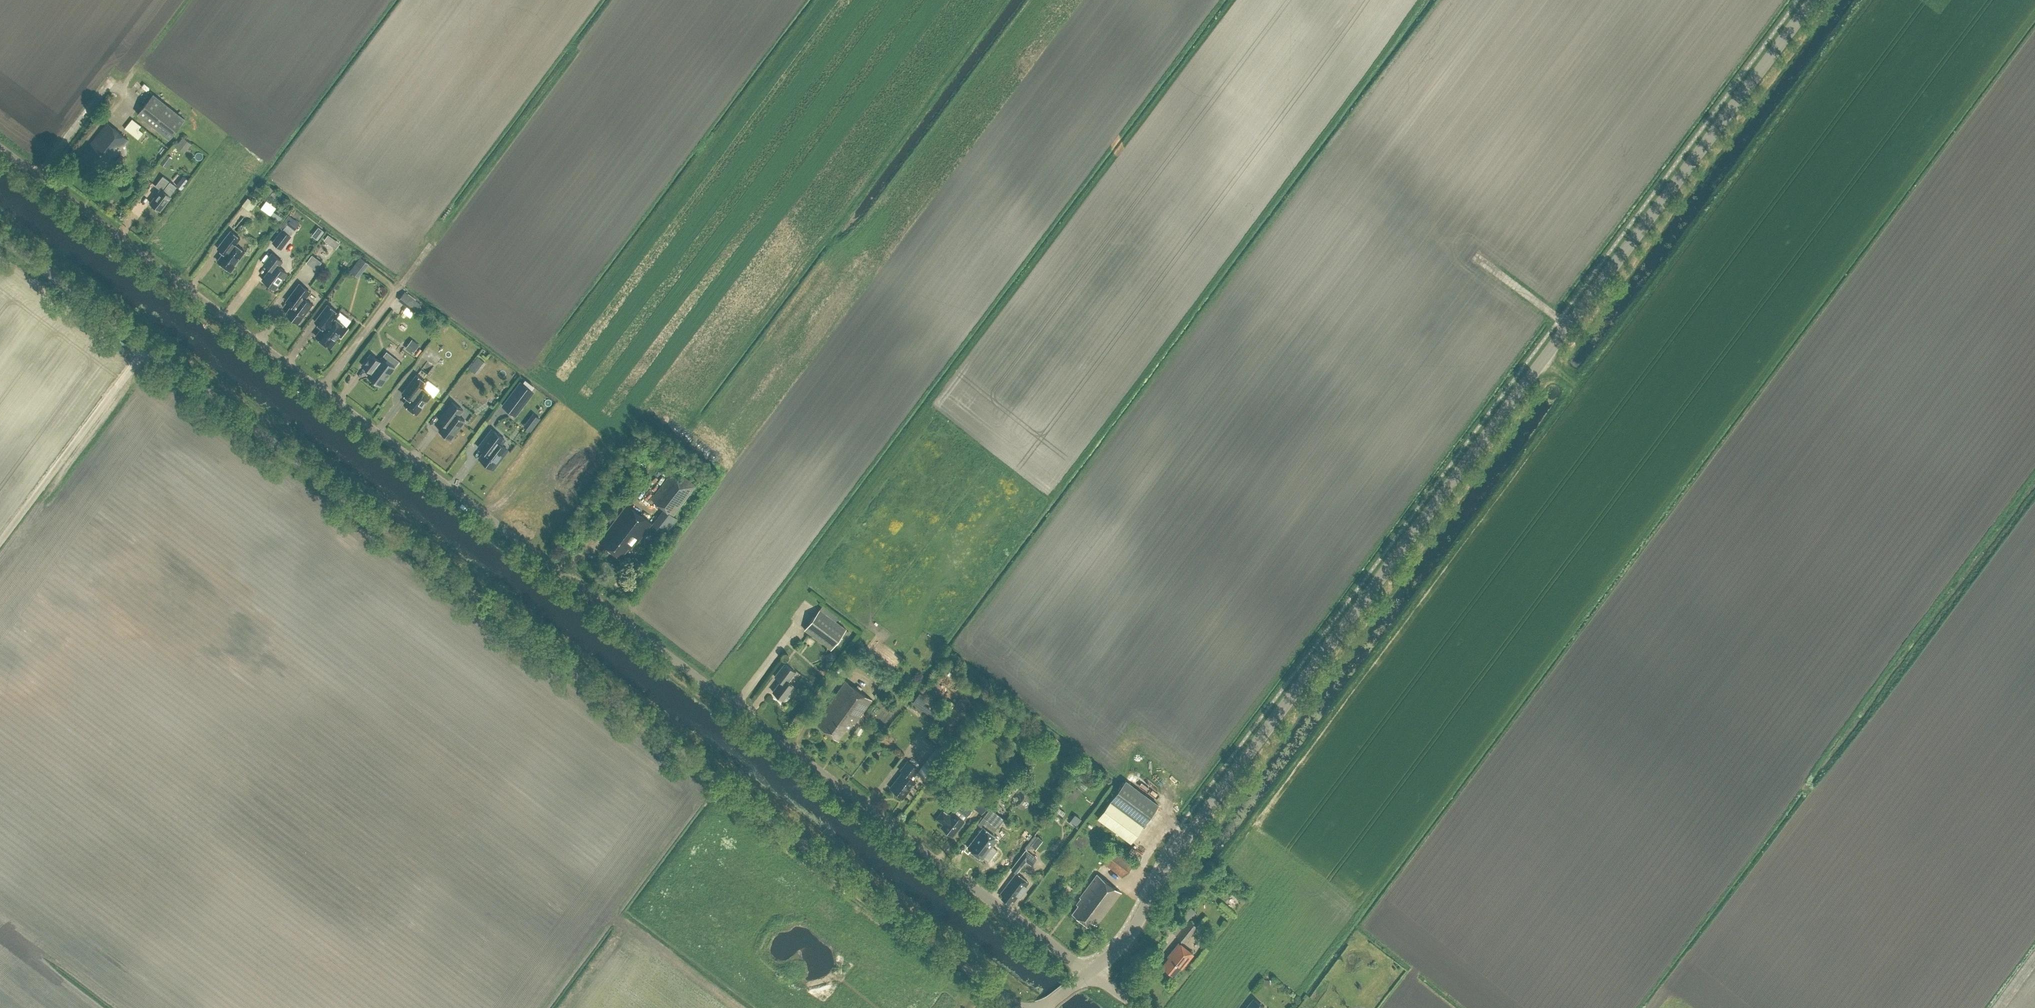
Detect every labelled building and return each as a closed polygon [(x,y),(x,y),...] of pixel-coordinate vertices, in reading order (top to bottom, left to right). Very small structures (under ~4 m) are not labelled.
[(137,113),(169,139),(186,118),(153,92),(137,113)] [(127,126),(140,136),(148,127),(135,117),(127,126)] [(82,153),(101,168),(108,159),(111,161),(129,139),(107,122),(82,153)] [(177,144),(173,152),(179,155),(183,148),(177,144)] [(156,185),(160,189),(150,202),(160,210),(171,196),(170,195),(177,186),(163,175),(156,185)] [(245,202),(252,207),(258,200),(251,194),(245,202)] [(270,242),(280,249),(290,235),(289,234),(294,227),(286,221),(270,242)] [(231,230),(217,247),(224,252),(218,260),(227,267),(226,268),(230,271),(235,265),(234,265),(245,251),(235,243),(240,237),(231,230)] [(329,243),(333,238),(328,234),(325,239),(329,243)] [(1299,272),(1314,250),(1308,246),(1294,268),(1299,272)] [(278,266),(282,260),(272,253),(264,264),(270,268),(262,279),(275,289),(287,273),(278,266)] [(360,257),(350,271),(357,276),(367,262),(360,257)] [(299,283),(286,300),(292,305),(286,313),(299,322),(313,304),(305,298),(311,291),(299,283)] [(398,310),(405,316),(413,305),(406,300),(398,310)] [(320,331),(314,339),(330,351),(339,339),(340,340),(347,331),(335,321),(339,316),(326,306),(313,325),(320,331)] [(431,320),(439,326),(443,321),(435,315),(431,320)] [(371,353),(362,365),(371,371),(368,375),(380,385),(394,367),(382,357),(379,360),(371,353)] [(483,360),(477,356),(469,367),(474,371),(483,360)] [(404,403),(417,413),(431,394),(423,387),(426,382),(416,374),(408,386),(414,390),(404,403)] [(520,382),(503,405),(515,415),(533,391),(520,382)] [(551,407),(558,409),(560,400),(554,398),(551,407)] [(452,401),(438,419),(444,423),(439,430),(450,438),(465,419),(459,415),(463,409),(452,401)] [(534,427),(526,421),(523,426),(530,431),(534,427)] [(479,458),(492,468),(494,466),(495,467),(499,461),(498,461),(507,449),(500,444),(504,438),(492,429),(478,447),(484,451),(479,458)] [(652,497),(674,516),(697,485),(682,473),(679,477),(672,471),(652,497)] [(652,522),(628,503),(600,540),(621,555),(629,545),(630,547),(635,541),(637,542),(652,522)] [(803,629),(830,649),(846,628),(818,608),(803,629)] [(824,654),(828,662),(837,658),(833,649),(824,654)] [(784,663),(774,675),(780,680),(772,690),(783,699),(794,685),(788,681),(796,671),(784,663)] [(816,722),(838,738),(846,728),(848,729),(853,722),(854,723),(872,699),(846,680),(816,722)] [(964,689),(954,702),(957,704),(939,727),(949,735),(967,712),(964,709),(974,697),(964,689)] [(918,771),(926,777),(927,778),(939,763),(929,756),(918,771)] [(900,769),(902,771),(890,787),(903,797),(915,781),(910,777),(918,768),(908,760),(900,769)] [(1087,786),(1079,779),(1076,783),(1084,790),(1087,786)] [(1111,800),(1143,824),(1158,804),(1125,780),(1111,800)] [(970,805),(981,814),(988,805),(976,796),(970,805)] [(941,826),(951,834),(953,831),(955,832),(964,820),(963,820),(973,808),(960,799),(954,806),(956,807),(953,812),(952,811),(950,814),(943,809),(936,818),(943,823),(941,826)] [(1097,817),(1131,841),(1143,825),(1110,800),(1097,817)] [(968,846),(982,857),(997,837),(992,833),(1003,818),(994,812),(990,817),(985,814),(978,823),(982,827),(968,846)] [(1070,820),(1076,825),(1081,818),(1075,814),(1070,820)] [(1030,845),(1035,849),(1043,839),(1038,835),(1030,845)] [(1103,862),(1122,876),(1135,860),(1116,846),(1103,862)] [(1010,867),(1016,871),(1025,860),(1031,864),(1037,856),(1025,847),(1010,867)] [(1002,894),(1001,896),(1009,902),(1013,897),(1015,899),(1018,896),(1020,897),(1024,892),(1022,890),(1028,882),(1015,872),(1000,892),(1002,894)] [(1081,897),(1076,903),(1078,904),(1072,912),(1088,923),(1091,919),(1097,924),(1121,891),(1097,873),(1080,896),(1081,897)] [(1176,936),(1186,944),(1199,928),(1189,920),(1176,936)] [(1182,966),(1192,953),(1178,942),(1168,955),(1169,956),(1162,964),(1173,973),(1180,965),(1182,966)] [(1264,1005),(1253,997),(1244,1007),(1262,1007),(1264,1005)]
